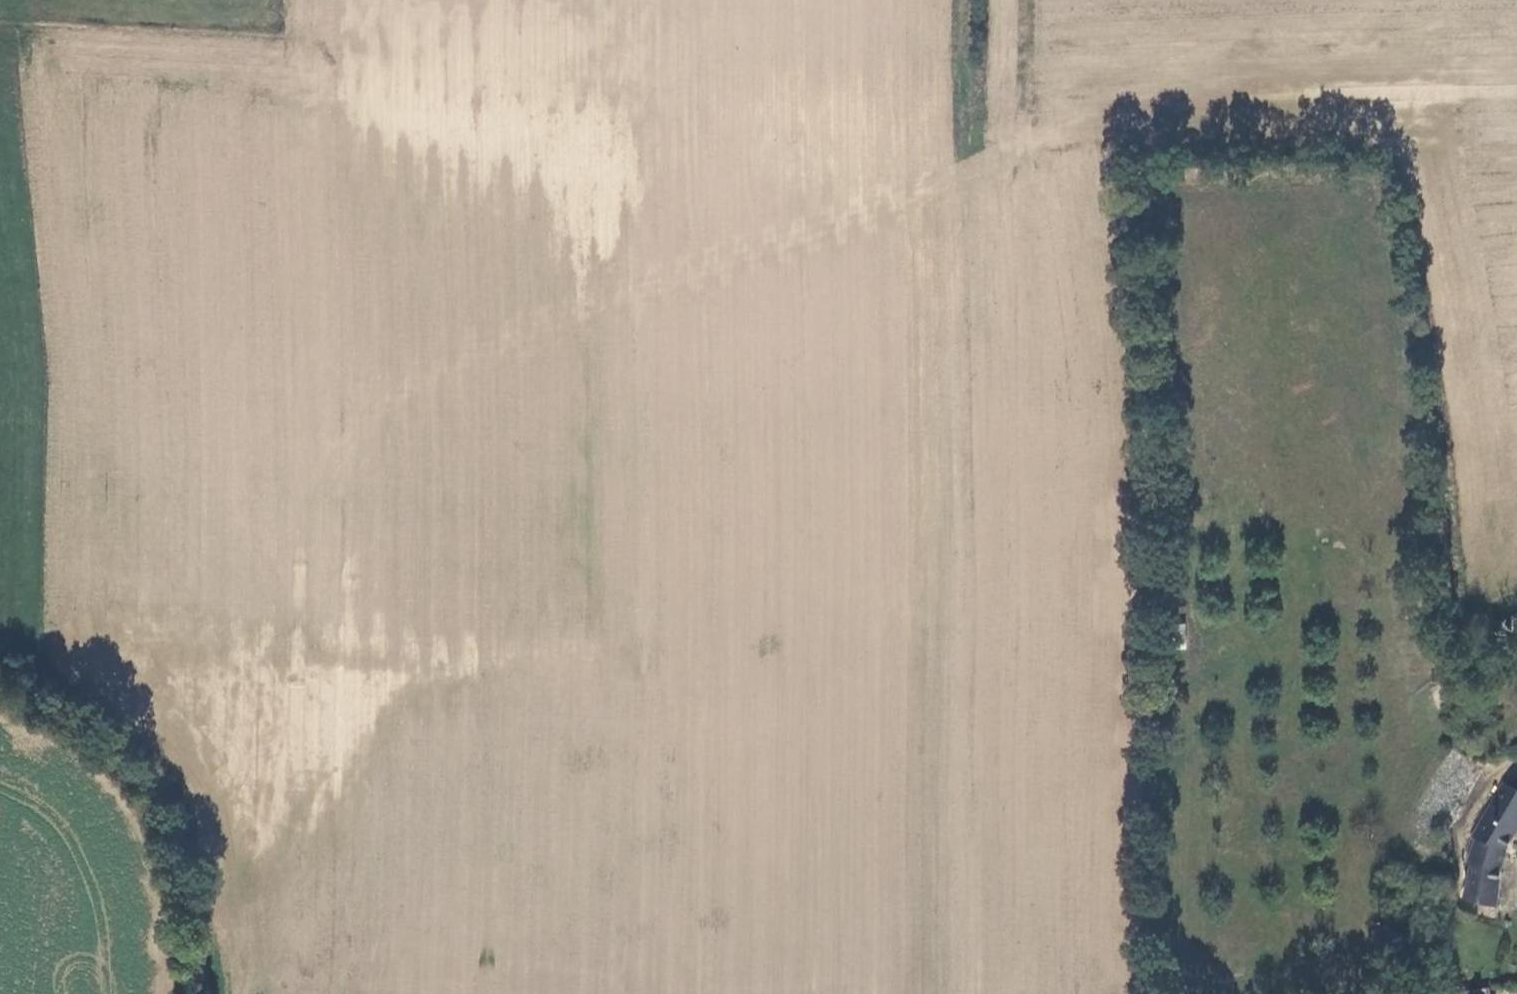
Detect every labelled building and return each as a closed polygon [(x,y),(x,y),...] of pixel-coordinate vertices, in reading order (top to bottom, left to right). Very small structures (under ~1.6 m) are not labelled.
[(1516,834),(1516,792),(1505,785),(1469,842),(1472,844),(1464,868),(1469,869),(1464,902),(1499,908),(1509,854),(1506,853),(1516,834)]
